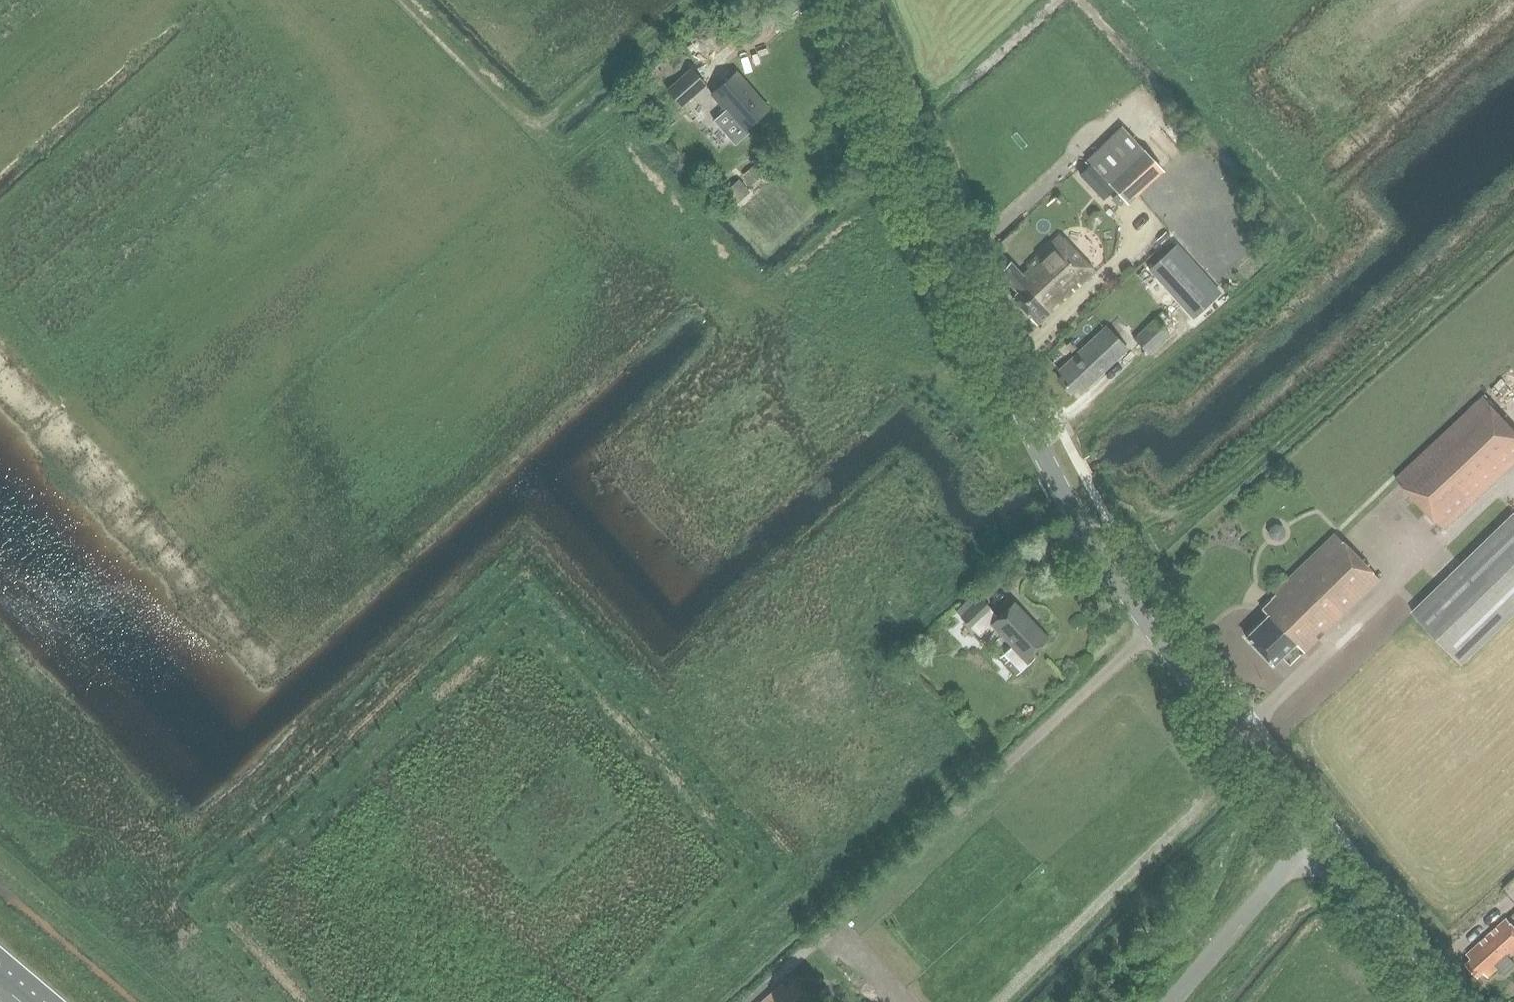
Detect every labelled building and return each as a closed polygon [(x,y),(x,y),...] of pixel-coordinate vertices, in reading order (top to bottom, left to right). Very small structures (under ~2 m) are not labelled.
[(680,108),(705,85),(688,67),(664,90),(680,108)] [(736,73),(712,94),(743,130),(768,109),(736,73)] [(1123,127),(1087,161),(1125,201),(1161,168),(1123,127)] [(1099,175),(1090,166),(1081,174),(1089,184),(1099,175)] [(753,167),(743,176),(749,184),(760,174),(753,167)] [(738,180),(727,190),(736,200),(747,190),(738,180)] [(1012,298),(1036,325),(1094,272),(1059,236),(1020,273),(1010,263),(999,273),(1017,293),(1012,298)] [(1177,244),(1149,271),(1194,320),(1222,293),(1177,244)] [(1155,318),(1133,339),(1148,355),(1170,334),(1155,318)] [(1105,324),(1057,371),(1062,376),(1058,380),(1071,393),(1075,390),(1080,395),(1129,349),(1105,324)] [(1395,476),(1443,527),(1513,461),(1513,431),(1481,396),(1395,476)] [(1460,663),(1513,611),(1513,516),(1413,613),(1460,663)] [(1285,537),(1286,532),(1285,528),(1281,525),(1276,525),(1272,528),(1271,532),(1272,537),(1276,540),(1281,540),(1285,537)] [(1271,599),(1272,599),(1262,610),(1268,616),(1246,638),(1272,665),(1294,643),(1303,653),(1379,580),(1335,534),(1273,594),(1274,596),(1271,599)] [(998,618),(990,609),(980,599),(961,617),(980,637),(984,632),(986,635),(994,628),(1012,646),(1000,657),(1017,675),(1034,659),(1030,655),(1048,638),(1014,603),(998,618)] [(1497,928),(1467,955),(1471,960),(1466,964),(1478,977),(1483,972),(1488,977),(1498,968),(1505,975),(1513,967),(1513,963),(1509,958),(1513,953),(1513,927),(1507,919),(1497,928)] [(781,986),(762,1001),(807,1001),(791,984),(785,989),(781,984),(780,985),(781,986)]
